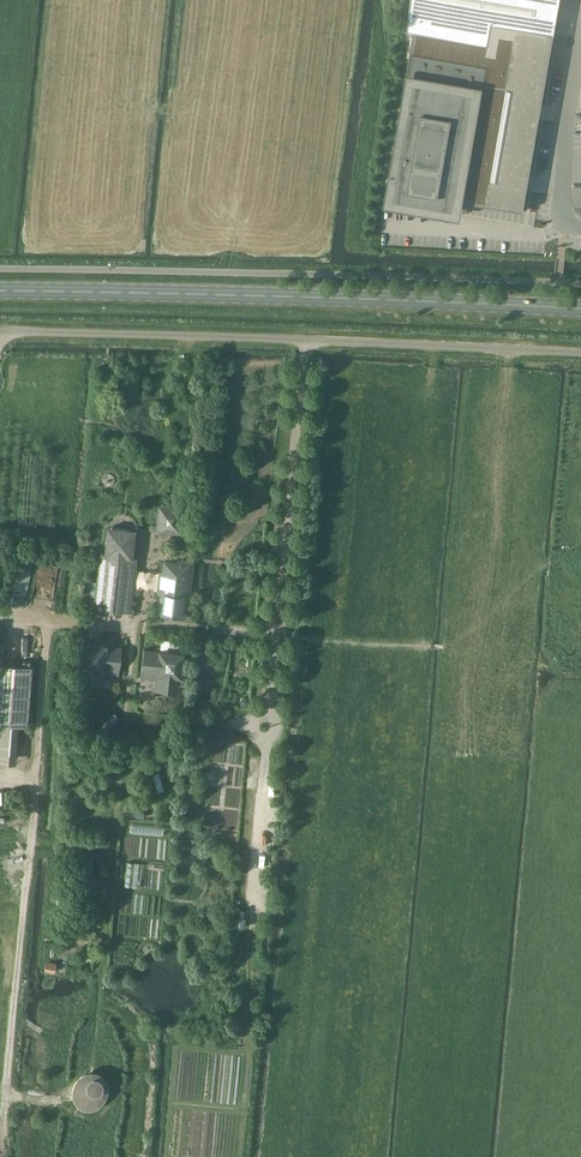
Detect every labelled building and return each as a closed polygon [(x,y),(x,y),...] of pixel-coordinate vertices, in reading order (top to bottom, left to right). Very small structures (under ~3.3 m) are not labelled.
[(385,204),(461,217),(464,200),(524,211),(555,33),(558,16),(558,14),(561,0),(412,0),(408,30),(414,31),(387,187),(385,204)] [(239,461),(229,461),(227,480),(238,481),(239,461)] [(182,522),(183,513),(180,509),(167,507),(163,507),(159,510),(157,527),(161,531),(177,533),(181,529),(182,522)] [(84,604),(94,605),(94,608),(131,612),(137,558),(132,557),(135,530),(108,527),(105,554),(100,554),(99,563),(88,562),(84,604)] [(16,557),(8,591),(26,596),(32,571),(31,571),(33,562),(28,561),(28,560),(16,557)] [(186,596),(189,596),(193,561),(177,559),(176,562),(164,561),(163,572),(160,571),(158,593),(160,593),(158,615),(184,618),(186,596)] [(102,684),(103,674),(118,675),(122,647),(83,642),(78,681),(102,684)] [(144,649),(141,678),(156,679),(155,690),(179,693),(183,653),(144,649)] [(127,862),(123,887),(140,889),(143,865),(127,862)] [(46,961),(45,970),(55,971),(56,963),(46,961)]
